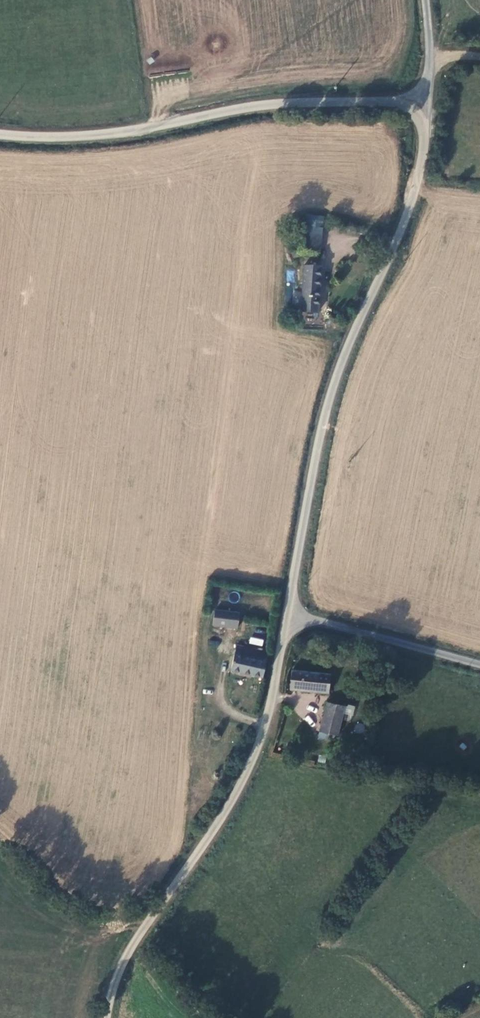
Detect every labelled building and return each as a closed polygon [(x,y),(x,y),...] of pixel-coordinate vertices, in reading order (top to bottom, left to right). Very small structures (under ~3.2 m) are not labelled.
[(304,249),(321,251),(324,216),(307,214),(304,249)] [(318,312),(322,266),(304,265),(301,310),(318,312)] [(294,282),(295,270),(287,270),(286,281),(294,282)] [(238,609),(215,609),(215,624),(238,624),(238,609)] [(248,644),(262,646),(264,640),(250,637),(248,644)] [(261,677),(266,653),(235,645),(229,669),(261,677)] [(329,693),(331,675),(292,670),(289,689),(329,693)] [(328,702),(319,737),(327,739),(329,733),(337,736),(345,706),(328,702)]
